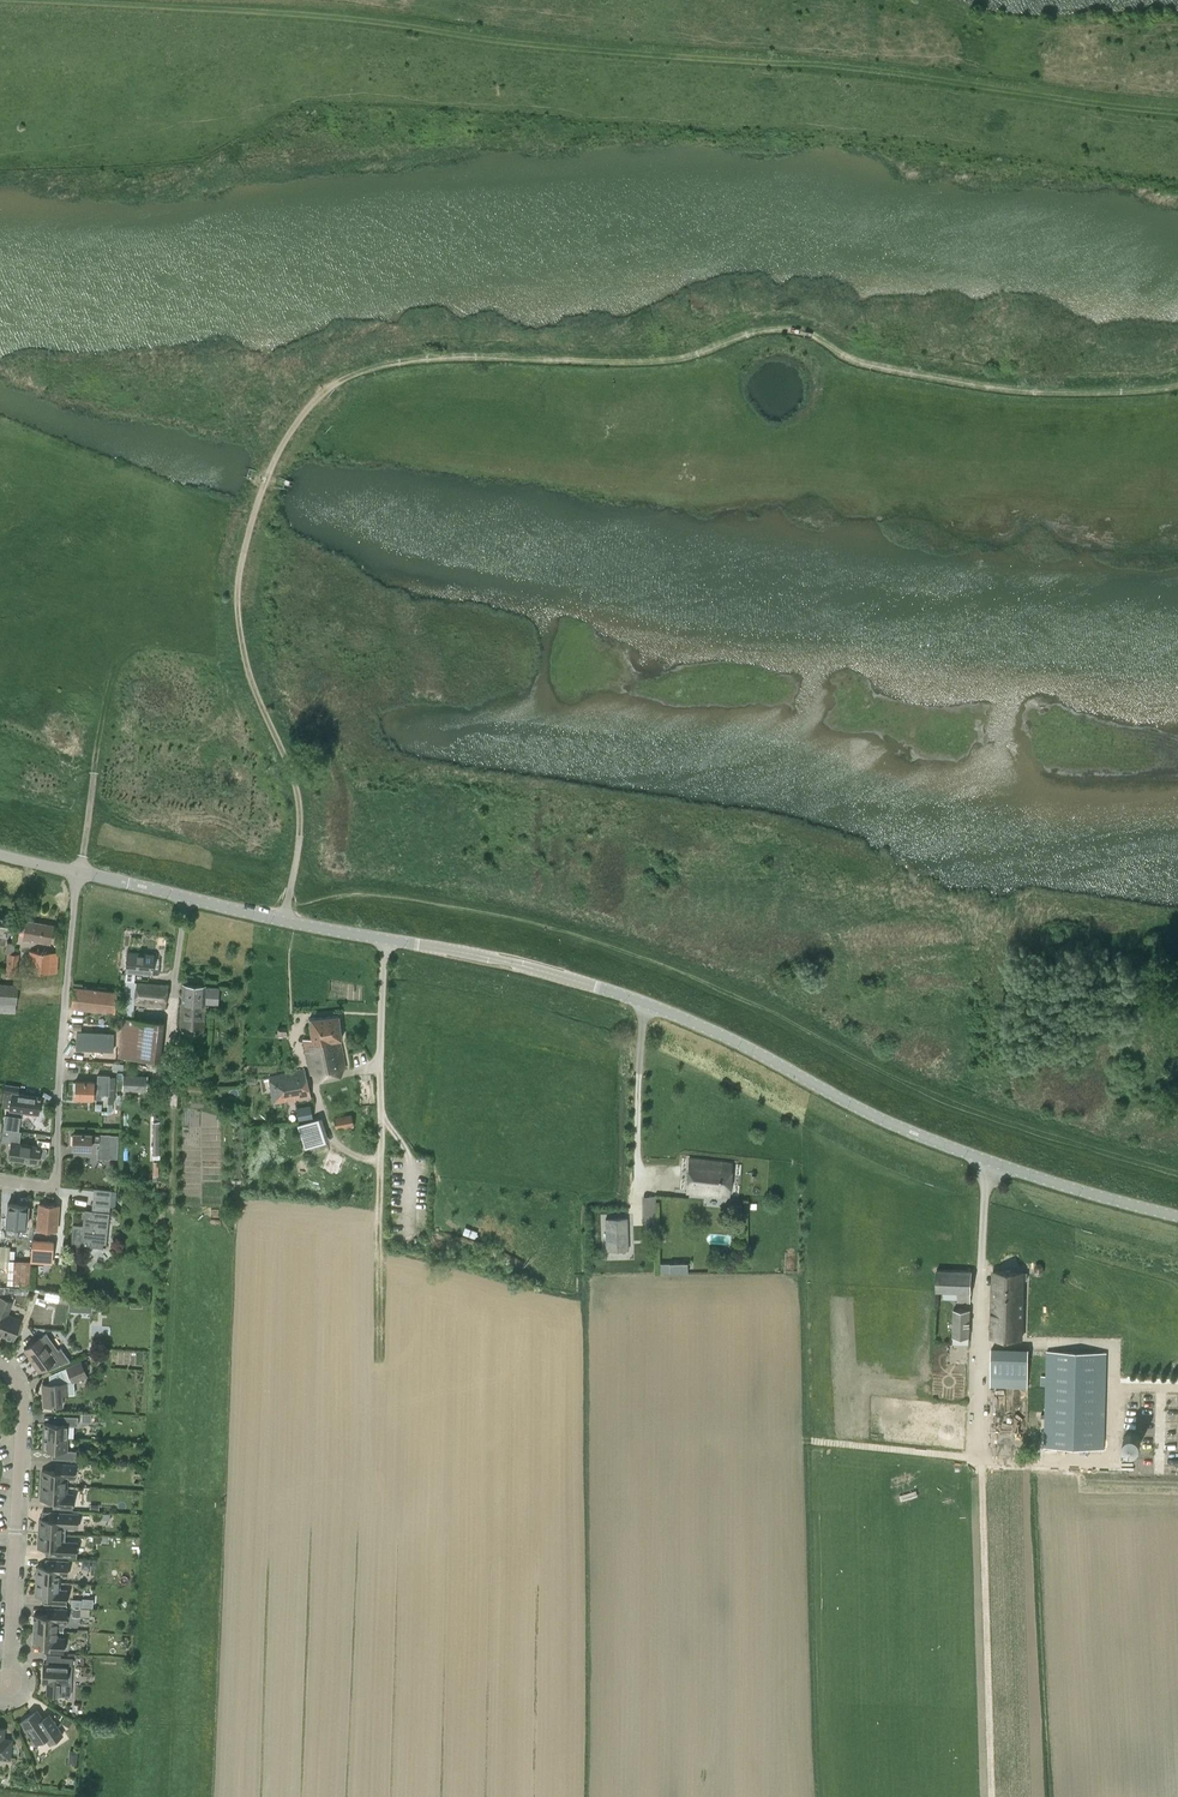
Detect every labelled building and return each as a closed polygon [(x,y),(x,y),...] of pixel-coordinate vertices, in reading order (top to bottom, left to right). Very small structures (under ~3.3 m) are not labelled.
[(5,944),(7,936),(8,936),(9,929),(11,930),(14,918),(0,916),(0,943),(5,944)] [(49,943),(52,925),(27,921),(24,938),(49,943)] [(13,952),(15,943),(7,941),(5,951),(13,952)] [(56,973),(58,953),(29,951),(28,971),(56,973)] [(17,975),(19,954),(8,952),(6,974),(17,975)] [(124,980),(134,981),(135,972),(152,974),(154,955),(128,952),(125,971),(126,971),(124,980)] [(134,981),(124,980),(120,1016),(133,1017),(134,1003),(165,1007),(167,985),(134,981)] [(17,985),(0,984),(0,1011),(15,1012),(17,985)] [(183,984),(181,1003),(194,1004),(193,1011),(204,1011),(205,998),(215,998),(216,988),(206,987),(206,989),(204,989),(204,985),(183,984)] [(116,1012),(118,992),(74,987),(71,1007),(116,1012)] [(181,1007),(180,1029),(203,1031),(204,1014),(204,1013),(204,1011),(193,1011),(194,1004),(181,1003),(181,1007)] [(161,1020),(124,1016),(119,1055),(156,1060),(161,1020)] [(311,1075),(346,1068),(340,1039),(341,1039),(338,1016),(309,1019),(312,1038),(303,1039),(311,1075)] [(278,1036),(287,1036),(286,1027),(277,1028),(278,1036)] [(78,1032),(77,1049),(106,1051),(107,1033),(78,1032)] [(113,1055),(97,1054),(97,1062),(113,1062),(113,1055)] [(273,1104),(311,1096),(305,1070),(269,1078),(273,1104)] [(98,1075),(97,1083),(76,1081),(75,1098),(101,1099),(101,1094),(109,1095),(110,1076),(98,1075)] [(146,1090),(147,1076),(123,1075),(122,1091),(140,1091),(139,1094),(149,1095),(149,1090),(146,1090)] [(19,1087),(5,1085),(4,1085),(1,1107),(10,1108),(10,1110),(38,1114),(40,1097),(18,1094),(19,1087)] [(313,1105),(302,1109),(305,1117),(316,1114),(313,1105)] [(353,1127),(350,1115),(335,1119),(337,1130),(353,1127)] [(308,1118),(312,1140),(326,1137),(322,1116),(308,1118)] [(17,1130),(18,1124),(4,1122),(3,1128),(17,1130)] [(37,1164),(38,1157),(44,1158),(46,1156),(47,1150),(45,1148),(40,1148),(40,1147),(16,1144),(17,1131),(4,1129),(2,1142),(11,1143),(9,1160),(37,1164)] [(110,1158),(111,1135),(73,1133),(73,1149),(91,1150),(91,1143),(99,1143),(99,1149),(98,1149),(97,1157),(110,1158)] [(339,1174),(346,1155),(329,1149),(322,1168),(339,1174)] [(729,1196),(732,1163),(689,1158),(686,1193),(729,1196)] [(73,1225),(71,1245),(81,1246),(82,1240),(90,1241),(89,1247),(104,1249),(109,1207),(115,1208),(117,1192),(95,1190),(92,1212),(84,1211),(83,1226),(73,1225)] [(655,1223),(655,1194),(644,1195),(645,1224),(655,1223)] [(26,1227),(28,1206),(7,1204),(4,1236),(18,1238),(19,1226),(26,1227)] [(56,1230),(58,1206),(39,1205),(37,1228),(56,1230)] [(606,1251),(628,1250),(627,1218),(605,1219),(606,1251)] [(30,1264),(52,1266),(53,1242),(32,1241),(30,1264)] [(9,1262),(10,1248),(0,1247),(0,1269),(8,1269),(9,1262)] [(9,1262),(8,1269),(6,1287),(28,1288),(29,1263),(9,1262)] [(1034,1265),(1034,1271),(1037,1274),(1040,1274),(1043,1272),(1043,1265),(1041,1262),(1037,1262),(1034,1265)] [(660,1263),(660,1273),(669,1273),(687,1273),(688,1263),(669,1263),(660,1263)] [(971,1292),(972,1271),(937,1269),(936,1291),(958,1292),(957,1301),(970,1302),(971,1292)] [(1022,1338),(1023,1305),(1024,1279),(1027,1279),(1027,1273),(1024,1273),(1024,1272),(993,1271),(991,1337),(1022,1338)] [(47,1291),(45,1300),(66,1304),(68,1296),(47,1291)] [(21,1319),(8,1314),(12,1301),(0,1297),(0,1335),(13,1340),(21,1319)] [(69,1301),(69,1311),(79,1311),(80,1301),(69,1301)] [(969,1336),(970,1310),(953,1309),(953,1336),(969,1336)] [(40,1337),(24,1349),(30,1356),(29,1357),(39,1371),(47,1365),(50,1369),(70,1360),(61,1348),(58,1350),(46,1333),(40,1337)] [(1029,1349),(991,1348),(990,1386),(1028,1387),(1029,1349)] [(1104,1448),(1106,1353),(1047,1351),(1044,1447),(1104,1448)] [(70,1375),(73,1381),(87,1375),(81,1361),(60,1370),(61,1371),(64,1378),(70,1375)] [(69,1393),(68,1384),(73,1381),(70,1375),(64,1378),(61,1371),(49,1376),(49,1383),(42,1383),(44,1405),(62,1404),(61,1393),(69,1393)] [(80,1413),(79,1423),(92,1425),(93,1415),(80,1413)] [(44,1423),(44,1436),(67,1437),(68,1425),(78,1425),(78,1416),(58,1415),(58,1423),(44,1423)] [(1124,1436),(1131,1449),(1142,1444),(1135,1430),(1124,1436)] [(67,1437),(44,1436),(43,1449),(56,1450),(56,1458),(76,1459),(76,1450),(67,1450),(67,1437)] [(41,1484),(67,1485),(67,1478),(74,1478),(75,1464),(55,1463),(55,1470),(42,1470),(41,1484)] [(66,1493),(67,1485),(41,1484),(40,1499),(54,1499),(53,1506),(72,1507),(73,1494),(66,1493)] [(78,1517),(76,1515),(76,1513),(49,1511),(49,1518),(39,1518),(39,1532),(65,1534),(65,1527),(75,1527),(75,1525),(77,1523),(78,1520),(78,1517)] [(65,1541),(65,1534),(39,1532),(38,1547),(49,1547),(48,1554),(73,1556),(74,1554),(76,1552),(77,1549),(76,1546),(74,1543),(74,1541),(65,1541)] [(36,1580),(60,1582),(60,1574),(68,1575),(68,1560),(47,1559),(46,1566),(37,1566),(36,1580)] [(36,1580),(35,1595),(45,1595),(45,1602),(66,1604),(67,1589),(60,1589),(60,1582),(36,1580)] [(48,1607),(47,1615),(34,1614),(33,1628),(58,1630),(58,1629),(63,1630),(64,1626),(66,1624),(67,1608),(48,1607)] [(58,1630),(33,1628),(33,1643),(45,1643),(44,1651),(64,1652),(65,1637),(58,1637),(58,1630)] [(44,1663),(43,1682),(47,1682),(47,1694),(60,1695),(61,1683),(67,1683),(68,1664),(72,1664),(73,1657),(58,1656),(58,1663),(44,1663)] [(37,1710),(21,1721),(33,1739),(36,1743),(45,1737),(49,1743),(63,1734),(50,1713),(43,1718),(37,1710)] [(10,1758),(12,1739),(3,1738),(4,1727),(0,1727),(0,1757),(10,1758)]
